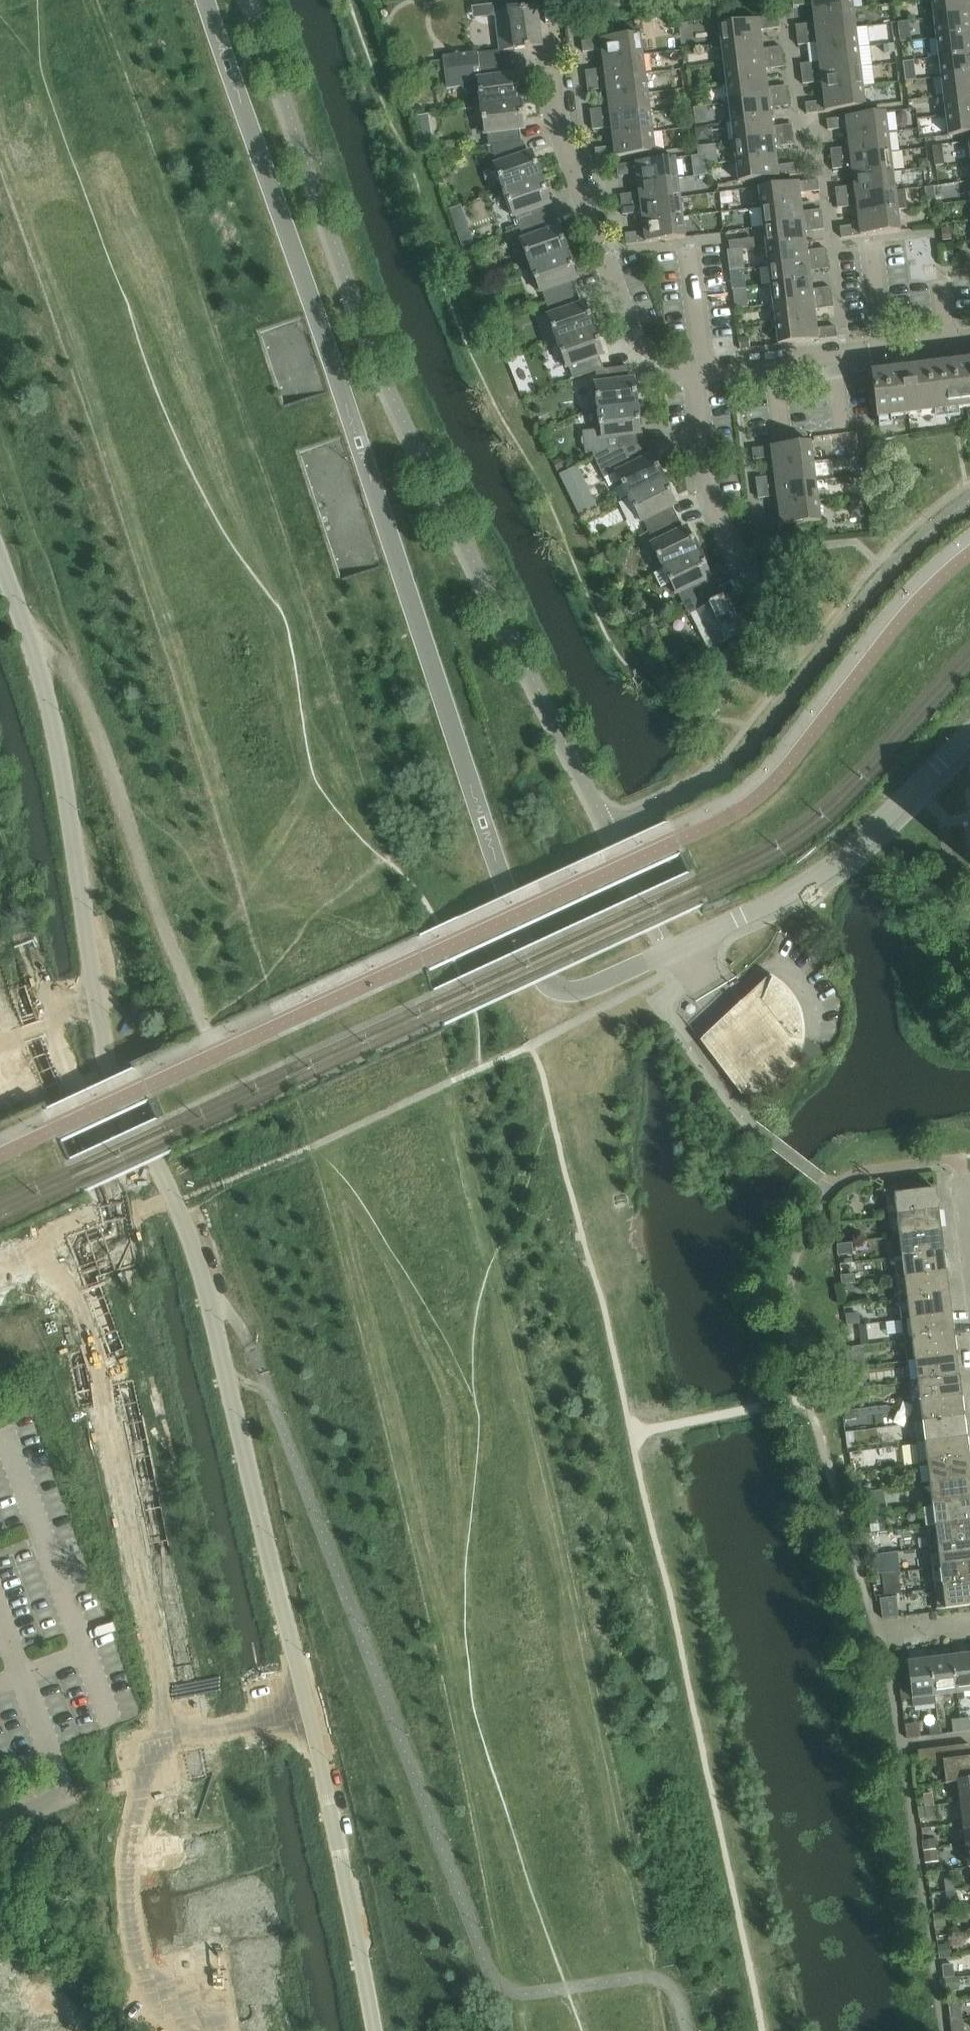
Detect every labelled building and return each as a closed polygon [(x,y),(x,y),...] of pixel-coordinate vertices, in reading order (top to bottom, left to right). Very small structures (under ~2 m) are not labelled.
[(813,14),(853,9),(852,0),(792,0),(793,7),(812,5),(813,14)] [(934,19),(969,15),(969,0),(932,0),(934,19)] [(443,57),(445,72),(511,64),(510,51),(525,49),(525,50),(529,49),(542,47),(537,7),(524,9),(520,9),(495,13),(500,51),(478,54),(477,52),(443,57)] [(853,9),(813,14),(815,24),(795,26),(797,36),(855,29),(853,9)] [(934,19),(936,39),(969,34),(969,15),(934,19)] [(719,25),(722,45),(761,40),(760,31),(779,29),(778,18),(719,25)] [(817,44),(818,53),(858,48),(855,29),(797,36),(798,46),(817,44)] [(939,58),(969,54),(969,34),(936,39),(939,58)] [(602,50),(603,60),(643,55),(640,35),(582,42),(583,53),(602,50)] [(722,45),(724,65),(783,57),(781,48),(762,50),(761,40),(722,45)] [(858,48),(818,53),(819,62),(800,65),(801,75),(860,68),(858,48)] [(939,58),(941,77),(969,74),(969,54),(939,58)] [(585,72),(587,82),(645,75),(643,55),(603,60),(605,69),(585,72)] [(724,65),(726,84),(766,79),(765,70),(784,68),(783,57),(724,65)] [(409,64),(399,64),(400,73),(410,73),(409,64)] [(511,64),(445,72),(447,89),(460,88),(470,94),(479,93),(479,95),(481,108),(521,103),(520,91),(519,87),(517,74),(513,75),(511,64)] [(822,82),(823,92),(863,87),(860,68),(801,75),(803,85),(822,82)] [(941,77),(943,97),(969,94),(969,74),(941,77)] [(645,75),(587,82),(588,92),(607,89),(608,99),(648,94),(645,75)] [(766,79),(726,84),(729,104),(787,96),(786,86),(767,89),(766,79)] [(863,87),(823,92),(824,101),(805,104),(806,115),(865,107),(863,87)] [(590,110),(591,121),(650,114),(648,94),(608,99),(609,108),(590,110)] [(946,116),(969,113),(969,94),(943,97),(946,116)] [(729,104),(731,123),(771,118),(770,109),(789,106),(787,96),(729,104)] [(522,113),(521,103),(481,108),(482,118),(482,122),(483,122),(484,134),(487,134),(489,145),(486,146),(486,147),(492,146),(521,142),(520,131),(524,130),(523,117),(523,113),(522,113)] [(847,129),(848,138),(888,133),(885,113),(826,120),(828,131),(847,129)] [(946,116),(948,137),(969,134),(969,113),(946,116)] [(650,114),(591,121),(593,130),(612,128),(613,138),(653,133),(650,114)] [(731,123),(734,143),(792,135),(791,125),(772,128),(771,118),(731,123)] [(653,133),(613,138),(614,147),(595,149),(596,160),(655,153),(653,133)] [(830,150),(831,160),(890,153),(888,133),(848,138),(849,148),(830,150)] [(734,143),(736,162),(776,157),(774,148),(793,145),(792,135),(734,143)] [(523,141),(521,142),(492,146),(493,153),(497,164),(494,165),(499,177),(498,177),(500,181),(504,193),(542,180),(538,168),(538,167),(537,163),(536,164),(532,151),(528,153),(523,141)] [(890,153),(831,160),(833,170),(852,168),(853,177),(893,172),(890,153)] [(776,157),(736,162),(738,182),(797,175),(796,164),(777,167),(776,157)] [(637,174),(638,184),(678,179),(675,159),(617,166),(618,177),(637,174)] [(835,189),(836,199),(895,192),(893,172),(853,177),(854,187),(835,189)] [(680,199),(678,179),(638,184),(639,193),(620,196),(621,206),(680,199)] [(545,189),(542,180),(504,193),(508,202),(507,202),(509,206),(513,218),(516,217),(519,228),(517,229),(517,230),(520,229),(520,230),(551,219),(546,206),(551,205),(547,193),(546,188),(545,189)] [(758,188),(761,209),(801,204),(799,194),(819,192),(817,181),(758,188)] [(857,207),(858,216),(897,211),(908,210),(905,191),(895,192),(836,199),(837,209),(857,207)] [(642,213),(643,223),(683,218),(680,199),(621,206),(623,216),(642,213)] [(801,204),(761,209),(749,210),(752,229),(763,228),(822,221),(821,210),(802,213),(801,204)] [(464,206),(452,210),(456,221),(468,217),(464,206)] [(897,211),(858,216),(859,225),(840,228),(841,239),(900,232),(897,211)] [(683,218),(643,223),(644,232),(625,235),(626,245),(685,238),(683,218)] [(527,257),(531,269),(569,255),(564,243),(565,243),(563,239),(559,227),(554,229),(551,219),(520,230),(524,240),(521,240),(525,252),(525,253),(526,257),(527,257)] [(763,228),(766,247),(805,242),(804,233),(823,230),(822,221),(763,228)] [(766,247),(768,267),(827,259),(826,249),(807,252),(805,242),(766,247)] [(569,255),(531,269),(534,278),(535,282),(536,282),(540,294),(542,293),(546,303),(544,304),(544,305),(546,304),(547,306),(578,295),(573,282),(578,280),(573,268),(574,268),(572,264),(569,255)] [(827,259),(768,267),(771,286),(810,281),(809,272),(828,269),(827,259)] [(771,286),(773,306),(832,298),(831,288),(811,291),(810,281),(771,286)] [(578,295),(547,306),(550,315),(548,316),(552,328),(551,328),(553,332),(558,344),(595,331),(591,318),(590,314),(585,302),(581,304),(578,295)] [(773,306),(775,325),(815,320),(814,311),(833,308),(832,298),(773,306)] [(815,320),(775,325),(778,346),(837,338),(835,327),(816,330),(815,320)] [(598,339),(595,331),(558,344),(561,353),(560,353),(562,357),(566,369),(569,368),(573,379),(570,380),(593,372),(596,372),(604,370),(600,357),(604,355),(600,344),(600,343),(599,339),(598,339)] [(946,410),(969,407),(969,360),(941,364),(946,410)] [(946,410),(941,364),(872,372),(877,419),(946,410)] [(628,367),(604,370),(596,372),(597,383),(595,384),(596,396),(596,400),(597,400),(598,413),(638,408),(637,396),(637,391),(636,391),(635,379),(630,379),(628,367)] [(593,453),(593,457),(603,452),(612,451),(638,446),(637,435),(641,435),(640,422),(640,418),(639,418),(638,408),(598,413),(600,423),(599,423),(600,427),(600,430),(583,432),(585,454),(593,453)] [(772,458),(774,467),(813,463),(811,442),(752,449),(753,460),(772,458)] [(629,499),(665,482),(660,470),(658,466),(652,455),(648,457),(642,446),(638,446),(612,451),(603,452),(593,457),(604,479),(617,473),(622,484),(621,484),(623,488),(624,488),(629,499)] [(565,468),(561,459),(554,463),(558,472),(565,468)] [(756,479),(757,489),(816,482),(813,463),(774,467),(775,477),(756,479)] [(596,508),(577,468),(561,476),(580,516),(596,508)] [(649,533),(649,534),(679,520),(672,508),(677,506),(671,494),(672,494),(670,490),(669,490),(665,482),(629,499),(633,508),(635,512),(641,523),(643,522),(648,532),(646,533),(646,534),(649,533)] [(777,497),(778,506),(818,501),(816,482),(757,489),(758,499),(777,497)] [(818,501),(778,506),(780,516),(760,518),(762,529),(821,522),(818,501)] [(679,520),(649,534),(653,543),(651,544),(657,556),(656,556),(658,560),(659,560),(664,571),(664,572),(700,554),(695,542),(693,538),(687,527),(683,529),(679,520)] [(684,605),(684,606),(714,592),(707,580),(712,578),(706,566),(707,566),(705,562),(704,562),(700,554),(664,572),(664,571),(655,576),(661,589),(671,584),(676,595),(678,594),(683,604),(681,605),(681,606),(684,605)] [(714,592),(684,606),(689,616),(697,612),(715,647),(748,631),(752,630),(752,629),(735,593),(724,599),(723,598),(719,600),(720,601),(718,602),(714,592)] [(706,1044),(743,1094),(747,1093),(752,1093),(756,1092),(762,1090),(765,1089),(770,1087),(775,1084),(779,1081),(782,1078),(786,1074),(790,1070),(793,1066),(796,1061),(797,1058),(799,1053),(801,1048),(802,1042),(803,1037),(803,1032),(803,1028),(802,1022),(801,1017),(800,1013),(798,1008),(796,1004),(793,1000),(790,995),(787,992),(784,988),(780,986),(776,982),(772,980),(763,1001),(731,1025),(706,1044)] [(886,1196),(889,1218),(939,1212),(936,1190),(886,1196)] [(889,1218),(892,1239),(941,1233),(939,1212),(889,1218)] [(892,1239),(895,1260),(944,1254),(941,1233),(892,1239)] [(944,1254),(895,1260),(897,1280),(947,1274),(944,1254)] [(947,1274),(897,1280),(900,1301),(950,1295),(947,1274)] [(854,1276),(842,1277),(843,1285),(855,1284),(854,1276)] [(950,1295),(900,1301),(903,1322),(953,1316),(950,1295)] [(858,1315),(847,1316),(848,1326),(859,1325),(858,1315)] [(903,1322),(905,1342),(955,1336),(953,1316),(903,1322)] [(955,1336),(905,1342),(908,1363),(916,1362),(958,1357),(955,1336)] [(961,1377),(958,1357),(916,1362),(919,1382),(961,1377)] [(860,1367),(853,1369),(854,1376),(861,1375),(860,1367)] [(911,1383),(914,1404),(964,1398),(961,1377),(919,1382),(911,1383)] [(861,1380),(854,1381),(855,1389),(863,1388),(861,1380)] [(964,1398),(914,1404),(916,1425),(966,1419),(964,1398)] [(916,1425),(919,1445),(969,1439),(966,1419),(916,1425)] [(868,1420),(860,1420),(861,1430),(869,1429),(868,1420)] [(920,1466),(969,1460),(969,1447),(969,1439),(919,1445),(917,1445),(920,1466)] [(923,1487),(969,1481),(969,1460),(920,1466),(923,1487)] [(926,1507),(969,1502),(969,1481),(923,1487),(926,1507)] [(928,1528),(969,1523),(969,1502),(926,1507),(928,1528)] [(928,1528),(931,1549),(969,1544),(969,1523),(928,1528)] [(931,1549),(934,1570),(944,1569),(969,1565),(969,1544),(931,1549)] [(944,1569),(946,1589),(969,1586),(969,1565),(944,1569)] [(946,1589),(949,1609),(969,1606),(969,1586),(946,1589)] [(952,1657),(957,1694),(969,1692),(969,1655),(952,1657)] [(952,1657),(930,1660),(935,1696),(957,1694),(952,1657)] [(935,1696),(930,1660),(907,1662),(912,1699),(935,1696)] [(961,1732),(969,1731),(969,1729),(969,1719),(960,1720),(961,1732)] [(961,1732),(960,1720),(952,1721),(954,1733),(961,1732)] [(930,1724),(931,1736),(939,1735),(938,1723),(930,1724)] [(969,1744),(918,1751),(920,1764),(943,1761),(946,1784),(958,1782),(957,1782),(969,1780),(969,1747),(969,1744)] [(957,1782),(958,1782),(960,1803),(969,1802),(969,1780),(957,1782)] [(924,1795),(925,1808),(934,1807),(932,1794),(924,1795)] [(960,1803),(963,1824),(969,1823),(969,1802),(960,1803)] [(934,1807),(925,1808),(927,1819),(935,1818),(934,1807)] [(938,1841),(923,1842),(925,1851),(939,1849),(938,1841)] [(937,1850),(924,1852),(926,1863),(938,1862),(937,1850)] [(944,1879),(946,1892),(954,1891),(953,1878),(944,1879)] [(954,1891),(946,1892),(947,1903),(956,1902),(954,1891)] [(941,1915),(933,1916),(935,1929),(943,1928),(941,1915)] [(948,1944),(937,1946),(939,1959),(950,1957),(948,1944)] [(952,1965),(943,1966),(945,1979),(946,1978),(954,1977),(952,1965)] [(957,1978),(946,1979),(948,1992),(959,1990),(957,1978)] [(960,2001),(948,2003),(950,2021),(962,2020),(960,2001)]
